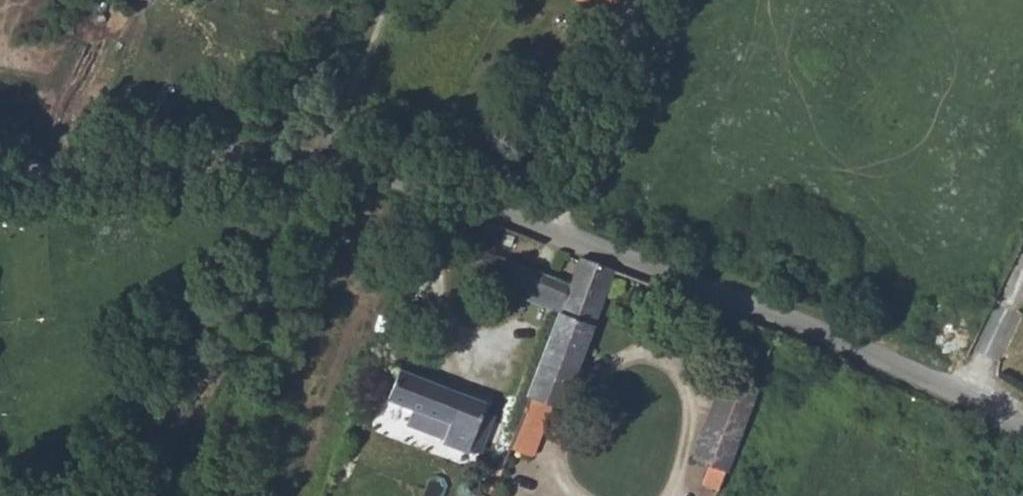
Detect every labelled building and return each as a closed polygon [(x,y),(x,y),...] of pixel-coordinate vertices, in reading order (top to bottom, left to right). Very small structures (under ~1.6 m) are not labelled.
[(559,312),(527,396),(551,406),(558,408),(612,269),(581,257),(570,285),(559,312)] [(523,298),(559,312),(570,285),(534,271),(506,261),(501,277),(526,288),(523,298)] [(473,433),(484,437),(492,415),(481,411),(485,401),(397,367),(386,399),(411,408),(406,420),(430,428),(435,418),(449,423),(442,442),(465,452),(473,433)] [(703,485),(719,491),(757,388),(722,376),(693,461),(709,466),(703,485)] [(527,396),(508,446),(533,454),(551,406),(527,396)]
